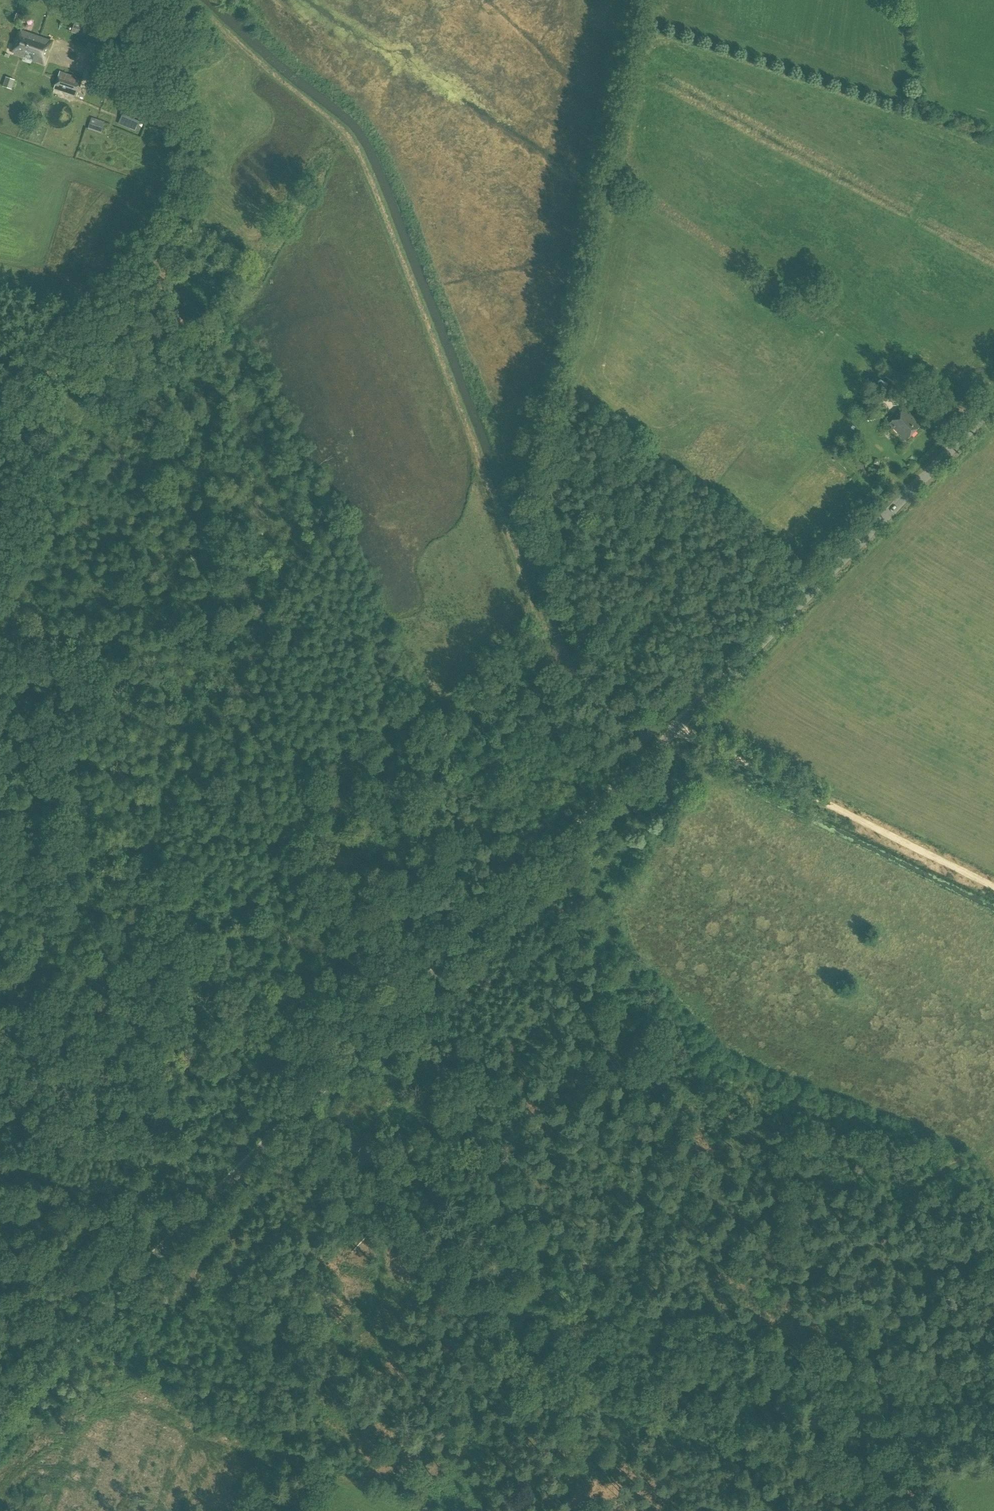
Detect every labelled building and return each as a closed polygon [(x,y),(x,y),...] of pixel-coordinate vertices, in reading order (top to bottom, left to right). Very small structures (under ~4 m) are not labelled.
[(25,16),(16,13),(14,21),(22,24),(25,16)] [(76,18),(71,31),(89,37),(94,25),(76,18)] [(25,30),(36,34),(40,24),(29,20),(25,30)] [(51,39),(16,29),(8,54),(23,58),(24,52),(32,54),(30,60),(44,64),(51,39)] [(76,97),(82,79),(59,71),(54,89),(76,97)] [(11,89),(15,79),(7,76),(3,86),(11,89)] [(122,114),(118,123),(136,131),(141,121),(122,114)] [(101,133),(105,122),(91,117),(87,129),(101,133)] [(905,389),(909,383),(884,366),(880,373),(905,389)] [(906,440),(921,425),(904,409),(889,424),(906,440)] [(809,1220),(816,1216),(809,1201),(801,1205),(809,1220)] [(935,1268),(949,1268),(948,1257),(945,1257),(946,1260),(934,1260),(935,1268)]
